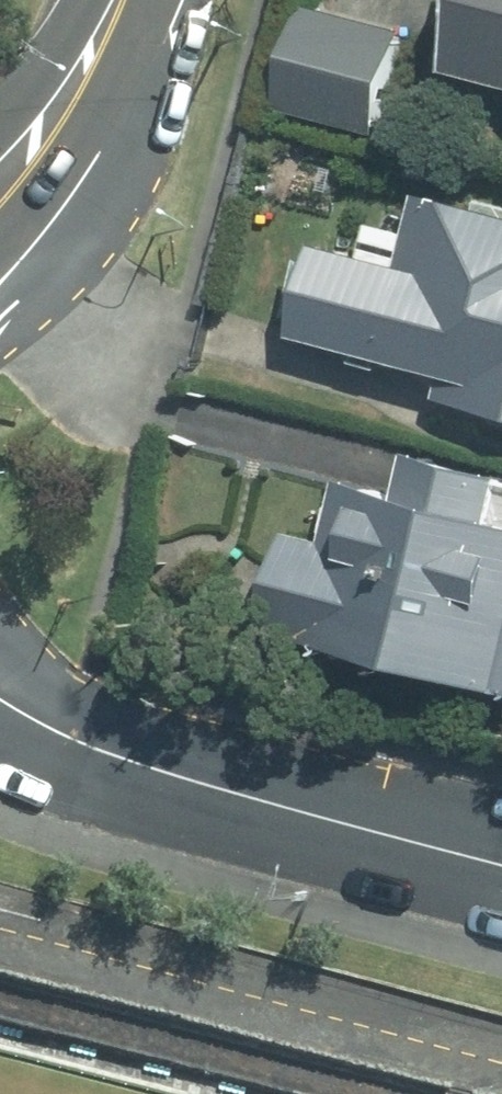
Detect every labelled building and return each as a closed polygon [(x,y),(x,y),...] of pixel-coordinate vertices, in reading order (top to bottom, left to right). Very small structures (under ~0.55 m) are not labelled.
[(461,93),(501,104),(501,0),(485,0),(461,93)] [(397,38),(298,12),(273,109),(372,135),(397,38)] [(432,174),(413,249),(329,228),(304,326),(455,364),(449,388),(501,401),(501,191),(432,174)] [(365,458),(348,527),(308,517),(283,616),(501,671),(501,492),(365,458)]
